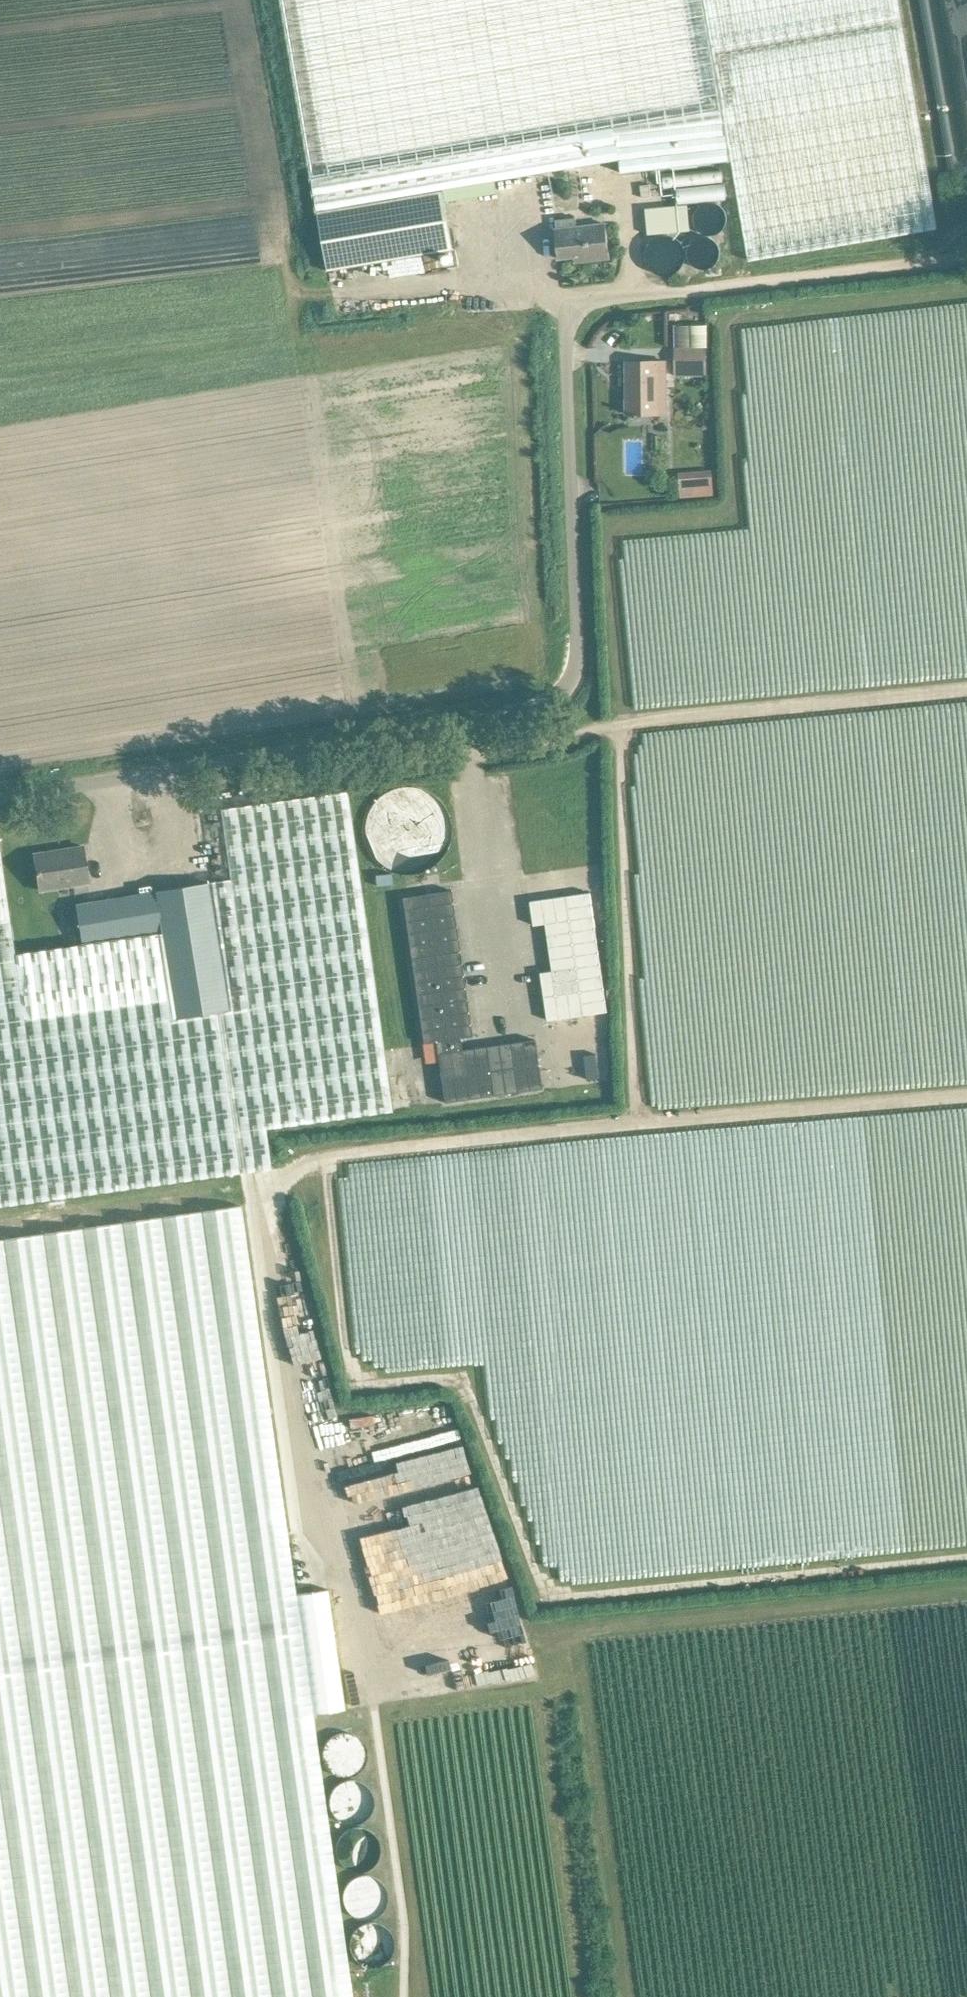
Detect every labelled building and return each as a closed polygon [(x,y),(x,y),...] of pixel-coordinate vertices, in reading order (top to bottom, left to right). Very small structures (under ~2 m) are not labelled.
[(320,212),(328,271),(454,250),(445,202),(498,193),(495,181),(591,165),(591,163),(619,160),(620,173),(668,169),(732,161),(737,193),(748,260),(938,227),(900,0),(284,0),(320,212)] [(964,106),(966,105),(966,0),(946,0),(964,106)] [(642,184),(643,194),(653,193),(652,183),(642,184)] [(688,206),(646,209),(648,235),(690,232),(688,206)] [(556,229),(559,258),(586,255),(587,260),(610,258),(606,224),(577,227),(576,217),(556,220),(557,229),(556,229)] [(675,375),(707,375),(707,347),(675,347),(675,375)] [(658,383),(667,382),(666,361),(627,362),(628,388),(631,388),(631,396),(628,396),(628,414),(635,414),(635,416),(638,416),(638,414),(640,414),(642,418),(650,418),(651,414),(658,414),(658,383)] [(679,478),(681,497),(713,495),(712,475),(679,478)] [(270,1165),(264,1127),(392,1109),(347,791),(219,809),(229,879),(75,904),(82,943),(15,954),(0,847),(0,1203),(270,1165)] [(63,853),(34,857),(40,890),(88,882),(82,846),(62,849),(63,853)] [(391,873),(375,874),(376,885),(392,884),(391,873)] [(436,1043),(444,1102),(541,1089),(534,1040),(462,1050),(461,1039),(473,1038),(452,892),(403,899),(424,1045),(436,1043)] [(590,892),(530,901),(534,925),(546,923),(552,970),(541,972),(548,1020),(608,1011),(590,892)] [(443,1466),(207,1516),(218,1566),(239,1561),(235,1542),(243,1540),(247,1556),(453,1512),(443,1466)] [(327,1589),(296,1593),(312,1713),(344,1708),(327,1589)]
